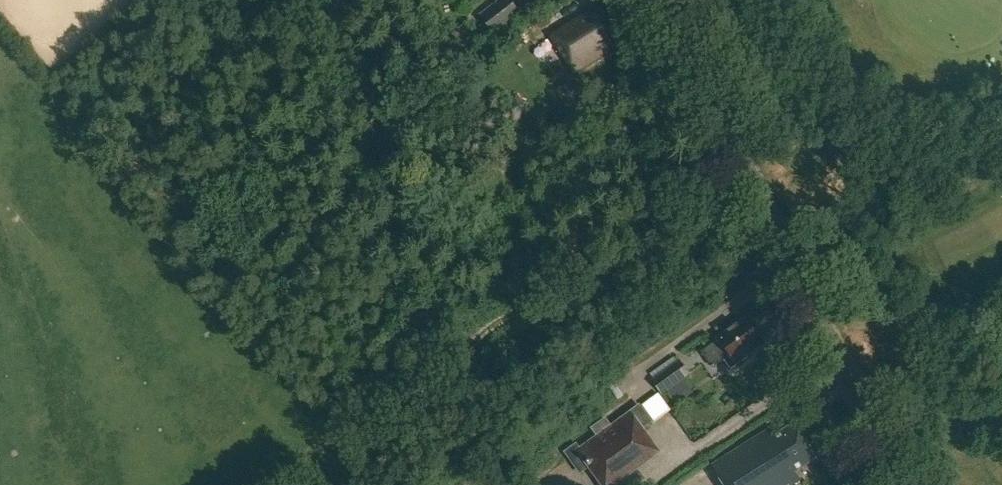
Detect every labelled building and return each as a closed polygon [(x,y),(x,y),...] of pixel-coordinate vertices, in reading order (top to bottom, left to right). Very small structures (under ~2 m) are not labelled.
[(479,15),(495,37),(523,17),(510,0),(500,0),(479,15)] [(626,44),(602,5),(553,35),(576,74),(626,44)] [(574,81),(569,84),(556,92),(568,113),(586,102),(574,81)] [(756,330),(749,319),(719,341),(720,342),(704,354),(715,370),(725,362),(732,371),(748,360),(749,355),(765,343),(762,338),(765,336),(762,331),(756,330)] [(662,395),(663,394),(670,389),(691,375),(680,360),(677,362),(651,381),(662,395)] [(643,406),(655,422),(671,411),(660,394),(643,406)] [(643,409),(613,429),(608,421),(596,429),(601,437),(581,450),(578,446),(568,453),(581,471),(591,464),(606,484),(618,484),(661,455),(642,428),(651,422),(643,409)] [(726,484),(798,484),(803,481),(798,473),(819,460),(796,425),(774,439),(770,432),(715,467),(726,484)]
